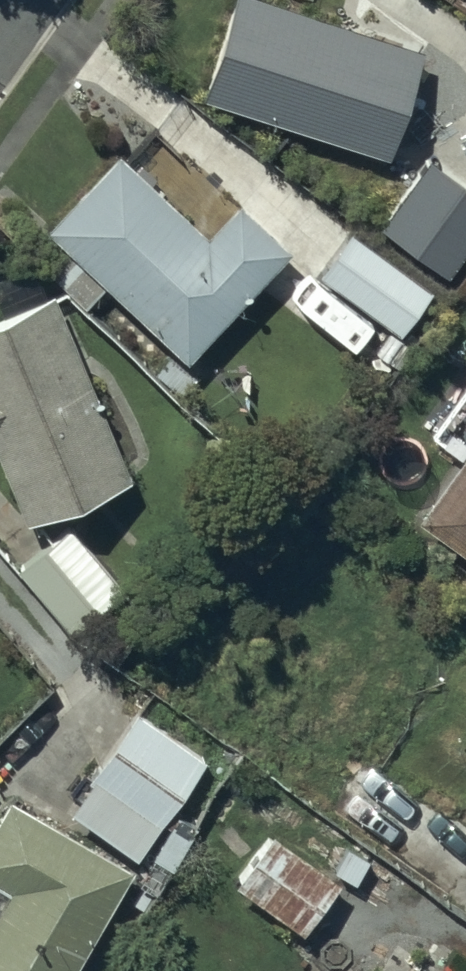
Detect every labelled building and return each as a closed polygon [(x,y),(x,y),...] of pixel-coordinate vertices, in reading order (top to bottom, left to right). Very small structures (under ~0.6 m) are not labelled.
[(423,45),(277,0),(230,0),(201,94),(389,152),(423,45)] [(115,156),(43,233),(185,367),(286,259),(233,209),(229,213),(222,207),(203,226),(210,233),(204,240),(115,156)] [(465,243),(465,185),(426,157),(377,225),(444,273),(465,243)] [(348,235),(317,279),(397,337),(429,293),(348,235)] [(21,525),(128,484),(55,299),(0,320),(0,471),(21,525)] [(416,523),(465,559),(465,453),(416,523)] [(66,530),(14,576),(77,649),(129,603),(66,530)] [(134,717),(89,782),(91,783),(69,815),(135,861),(202,764),(134,717)] [(353,754),(344,767),(321,752),(293,793),(314,808),(311,812),(334,828),(315,855),(337,870),(356,841),(447,905),(465,877),(465,833),(353,754)] [(125,873),(4,806),(0,814),(0,970),(70,970),(125,873)] [(336,885),(267,836),(231,887),(300,936),(336,885)]
